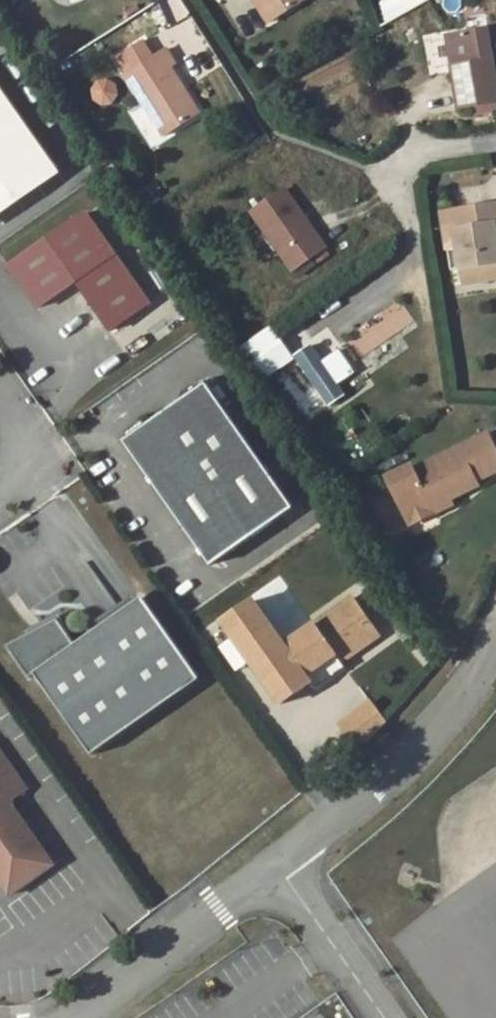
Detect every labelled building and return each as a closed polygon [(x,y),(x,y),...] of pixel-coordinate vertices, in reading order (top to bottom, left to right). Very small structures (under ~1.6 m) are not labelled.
[(269,22),(303,0),(255,0),(269,22)] [(434,7),(433,0),(380,0),(383,17),(434,7)] [(448,36),(461,109),(495,103),(495,75),(488,30),(448,36)] [(133,69),(126,74),(165,135),(201,112),(172,65),(177,63),(167,47),(154,55),(144,38),(123,52),(133,69)] [(0,86),(0,212),(59,172),(0,86)] [(139,128),(150,148),(163,140),(153,121),(139,128)] [(285,187),(253,210),(293,269),(326,247),(285,187)] [(441,208),(443,229),(453,227),(455,244),(458,266),(460,280),(485,276),(482,261),(495,259),(495,243),(495,238),(491,221),(495,220),(495,201),(441,208)] [(87,212),(10,267),(38,308),(75,282),(109,331),(150,303),(87,212)] [(450,266),(458,266),(455,244),(448,246),(450,266)] [(482,261),(485,276),(495,274),(495,259),(482,261)] [(358,359),(413,320),(399,299),(343,338),(358,359)] [(264,379),(295,359),(272,324),(241,344),(264,379)] [(309,344),(296,353),(322,392),(336,383),(309,344)] [(126,441),(212,564),(293,508),(206,384),(196,382),(183,392),(181,402),(151,423),(140,422),(127,431),(126,441)] [(386,477),(404,515),(428,503),(433,513),(451,504),(448,498),(477,485),(475,480),(495,471),(495,450),(488,433),(413,469),(411,465),(386,477)] [(428,503),(404,515),(408,524),(433,513),(428,503)] [(200,678),(143,596),(76,643),(58,618),(7,644),(28,676),(35,672),(92,754),(200,678)] [(353,597),(286,644),(285,645),(307,676),(336,655),(341,662),(342,661),(380,635),(353,597)] [(285,645),(286,644),(255,601),(224,622),(282,704),(312,683),(315,688),(346,667),(342,661),(341,662),(336,655),(307,676),(285,645)] [(360,737),(384,720),(363,690),(339,707),(360,737)] [(24,790),(0,755),(0,885),(7,895),(51,865),(10,806),(11,799),(24,790)]
